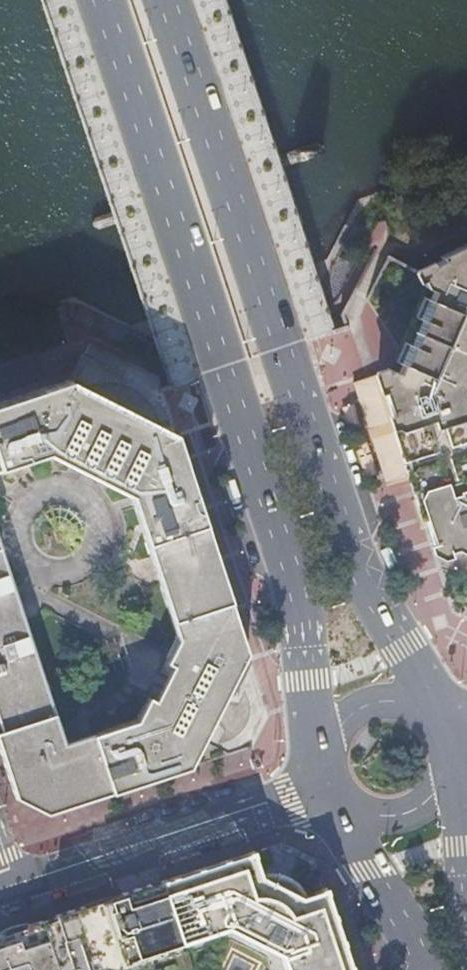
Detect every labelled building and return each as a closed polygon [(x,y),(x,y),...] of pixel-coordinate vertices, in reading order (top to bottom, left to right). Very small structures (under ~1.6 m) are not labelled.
[(378,372),(381,381),(371,384),(386,430),(402,479),(411,475),(417,492),(424,513),(433,541),(428,542),(431,550),(442,556),(450,553),(449,549),(456,546),(466,552),(466,447),(457,417),(466,414),(466,382),(466,381),(466,241),(440,254),(442,258),(418,269),(426,285),(433,288),(430,297),(423,294),(415,314),(421,316),(411,342),(404,339),(396,359),(402,361),(399,370),(391,367),(378,372)] [(346,325),(331,330),(332,334),(348,329),(346,325)] [(176,434),(171,431),(125,408),(70,380),(58,384),(87,473),(130,495),(145,542),(151,559),(175,634),(176,638),(170,650),(239,627),(203,518),(183,455),(176,434)] [(161,387),(162,392),(174,388),(173,383),(161,387)] [(4,467),(15,463),(48,452),(60,459),(72,465),(87,473),(58,384),(0,402),(0,468),(4,467)] [(78,534),(57,542),(61,554),(82,547),(78,534)] [(88,800),(69,741),(63,742),(27,633),(19,606),(6,569),(0,572),(0,753),(14,797),(46,814),(61,809),(88,800)] [(136,717),(139,725),(225,696),(227,694),(239,668),(247,652),(240,632),(239,627),(170,650),(165,661),(171,664),(167,672),(163,680),(153,699),(147,696),(136,717)] [(93,653),(97,665),(119,658),(115,646),(93,653)] [(139,725),(156,778),(189,767),(197,751),(218,710),(225,696),(139,725)] [(69,741),(88,800),(118,790),(156,778),(139,725),(136,717),(136,719),(108,728),(91,733),(79,737),(69,741)] [(179,939),(179,941),(226,925),(280,953),(286,969),(351,969),(324,888),(302,896),(296,886),(290,880),(284,876),(278,874),(273,873),(264,873),(259,874),(252,852),(202,868),(160,882),(179,939)] [(179,941),(179,939),(160,882),(158,882),(117,896),(139,953),(140,954),(158,948),(165,945),(176,941),(179,941)] [(117,896),(79,908),(42,920),(59,969),(89,969),(140,954),(139,953),(117,896)] [(42,920),(28,925),(26,925),(13,930),(0,933),(0,969),(59,969),(42,920)] [(13,930),(11,925),(5,927),(0,930),(0,933),(13,930)] [(179,949),(176,941),(165,945),(168,953),(179,949)] [(140,954),(142,961),(160,955),(158,948),(140,954)] [(142,961),(140,954),(89,969),(115,969),(142,961)]
